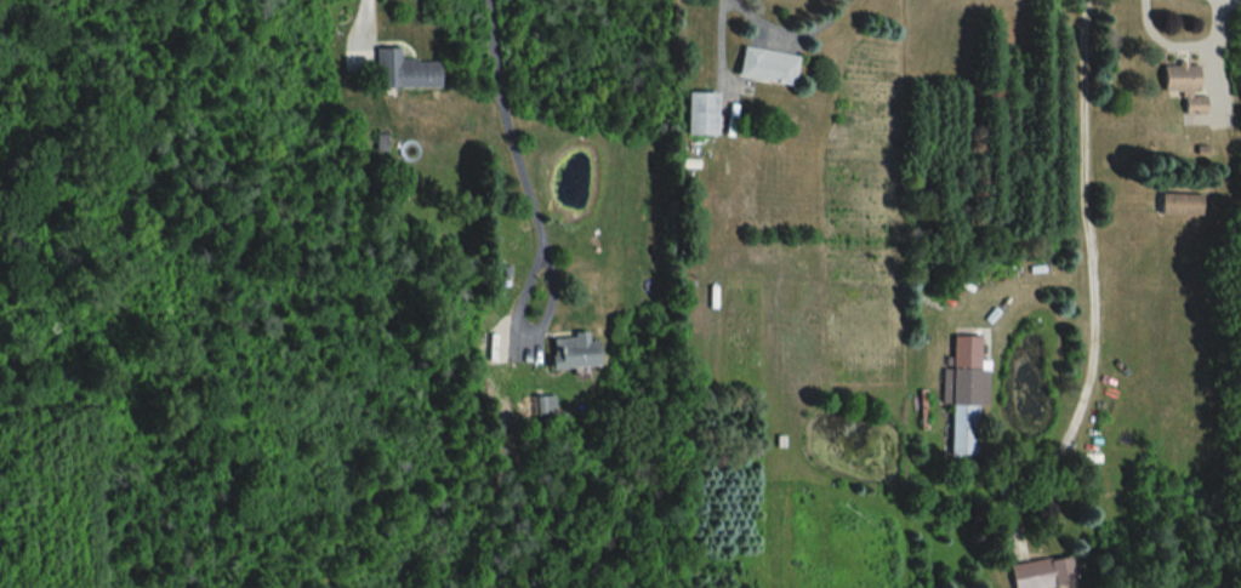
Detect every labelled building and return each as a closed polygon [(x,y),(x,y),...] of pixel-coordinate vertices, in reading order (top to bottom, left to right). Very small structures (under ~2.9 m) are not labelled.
[(796,56),(739,48),(735,78),(791,86),(796,56)] [(437,88),(437,61),(399,61),(399,49),(383,49),(383,88),(437,88)] [(1205,115),(1204,95),(1198,95),(1197,64),(1159,65),(1160,92),(1180,92),(1181,115),(1205,115)] [(715,136),(715,93),(685,93),(685,136),(715,136)] [(1200,217),(1200,195),(1157,195),(1157,217),(1200,217)] [(548,370),(597,368),(596,341),(587,341),(586,333),(546,335),(548,370)] [(985,407),(986,371),(977,371),(977,338),(950,337),(947,456),(972,456),(973,407),(985,407)] [(1006,567),(1010,587),(1064,587),(1075,586),(1070,557),(1006,567)]
